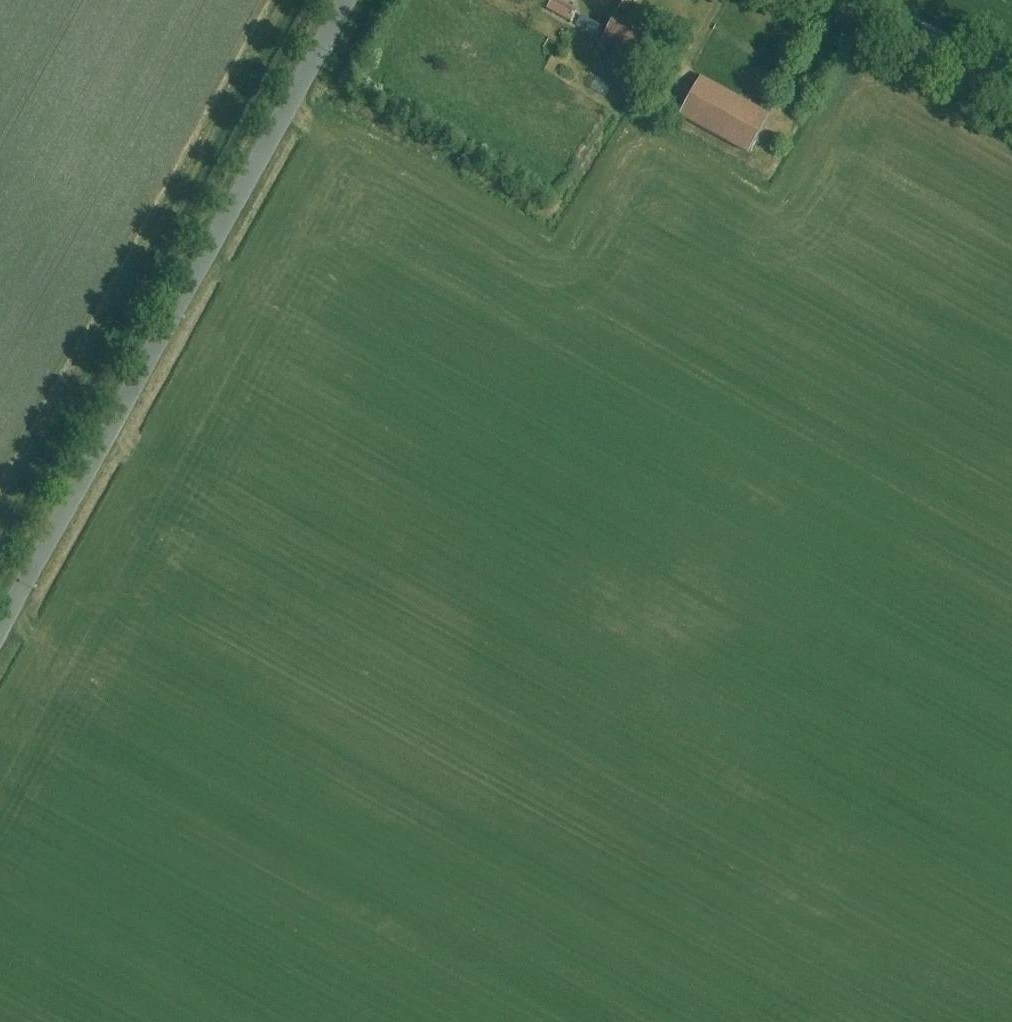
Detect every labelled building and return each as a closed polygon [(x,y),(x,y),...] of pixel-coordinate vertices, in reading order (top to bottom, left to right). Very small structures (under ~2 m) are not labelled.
[(576,11),(557,0),(551,0),(546,9),(570,23),(576,11)] [(581,23),(602,35),(608,24),(587,12),(581,23)] [(634,57),(649,31),(617,13),(602,40),(634,57)] [(700,76),(678,115),(747,153),(769,114),(700,76)]
